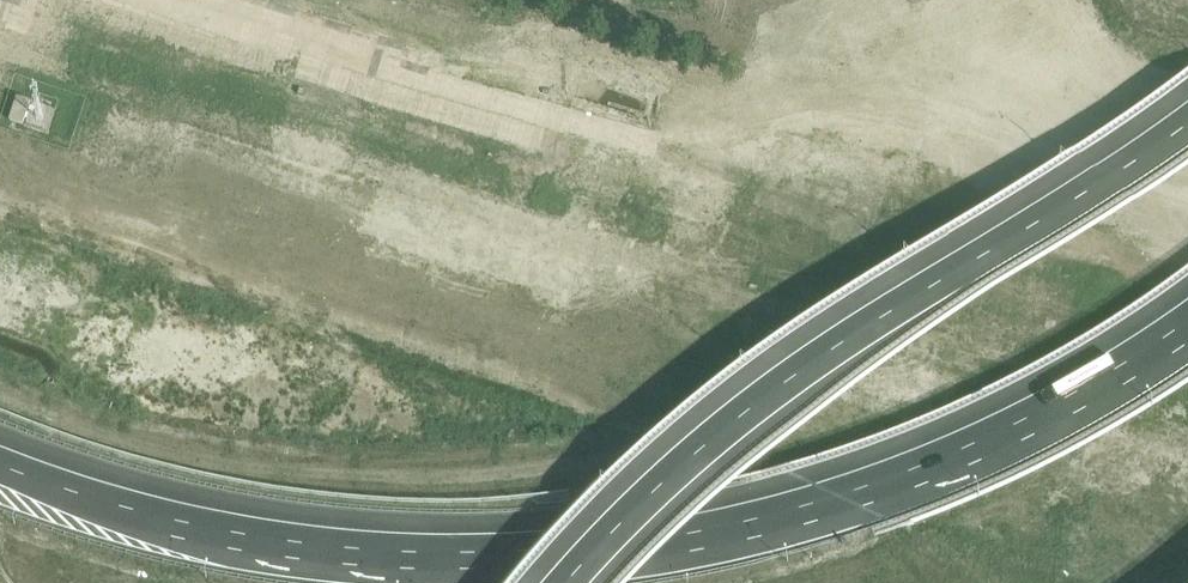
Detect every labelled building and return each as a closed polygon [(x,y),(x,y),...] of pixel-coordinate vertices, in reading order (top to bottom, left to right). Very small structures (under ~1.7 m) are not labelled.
[(23,125),(30,102),(17,97),(9,121),(23,125)]
